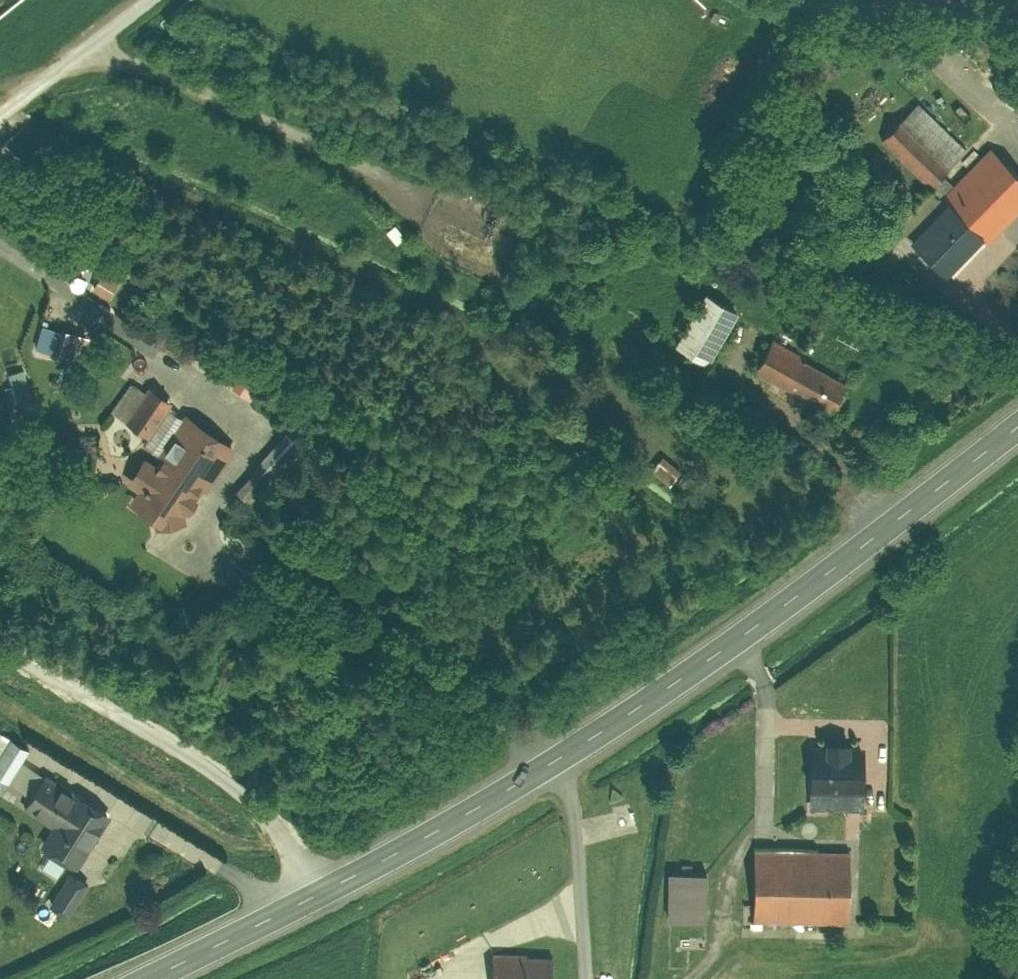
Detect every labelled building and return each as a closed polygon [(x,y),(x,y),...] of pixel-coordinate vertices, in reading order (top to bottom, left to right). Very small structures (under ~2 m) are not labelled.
[(918,100),(880,139),(929,186),(966,148),(918,100)] [(909,235),(946,270),(980,234),(989,243),(1017,213),(1017,170),(994,148),(909,235)] [(88,291),(108,297),(114,276),(94,270),(88,291)] [(735,308),(703,289),(672,343),(704,362),(735,308)] [(36,326),(32,353),(80,362),(85,334),(36,326)] [(773,342),(756,374),(829,412),(845,380),(773,342)] [(23,368),(7,372),(13,400),(30,396),(23,368)] [(124,381),(112,413),(126,419),(122,428),(149,438),(165,398),(124,381)] [(122,489),(132,496),(125,506),(165,534),(182,529),(237,451),(187,416),(154,463),(145,456),(122,489)] [(691,478),(663,456),(650,472),(668,486),(673,480),(683,488),(691,478)] [(0,732),(0,779),(8,784),(29,749),(0,732)] [(812,749),(812,811),(862,811),(862,749),(849,749),(849,746),(828,746),(828,749),(812,749)] [(44,773),(22,808),(50,825),(39,844),(76,867),(109,812),(44,773)] [(756,852),(754,923),(850,925),(850,852),(756,852)] [(44,854),(38,866),(53,874),(59,862),(44,854)] [(69,871),(49,904),(68,916),(89,884),(69,871)] [(670,875),(669,924),(706,924),(707,876),(670,875)] [(493,978),(552,978),(553,959),(530,958),(530,955),(494,954),(493,978)]
